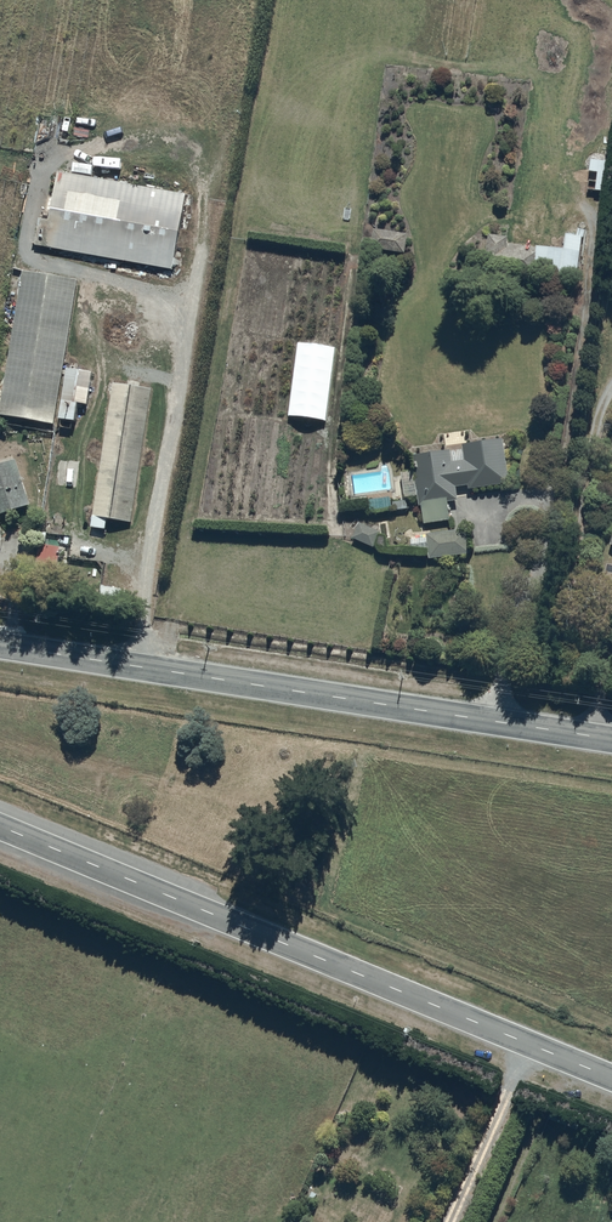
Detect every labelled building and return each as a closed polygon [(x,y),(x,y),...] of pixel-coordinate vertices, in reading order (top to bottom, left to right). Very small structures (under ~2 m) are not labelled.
[(186,198),(58,174),(49,221),(42,220),(37,248),(172,273),(186,198)] [(409,237),(375,233),(372,251),(406,256),(409,237)] [(510,239),(490,237),(486,269),(579,280),(584,241),(568,239),(566,255),(537,251),(537,256),(508,252),(510,239)] [(55,423),(77,426),(80,407),(88,409),(94,376),(63,371),(78,283),(23,273),(0,408),(0,417),(54,427),(55,423)] [(106,531),(107,523),(131,526),(152,390),(113,385),(92,529),(106,531)] [(504,442),(463,448),(464,451),(412,458),(415,474),(406,475),(409,500),(418,499),(419,509),(422,509),(425,527),(452,523),(449,505),(459,504),(457,489),(469,487),(469,491),(510,486),(504,442)] [(4,545),(0,519),(31,509),(17,465),(0,471),(0,546),(4,545)] [(373,501),(374,514),(407,511),(406,502),(403,502),(403,504),(393,504),(393,500),(373,501)] [(381,535),(359,525),(353,541),(375,551),(381,535)] [(468,532),(427,537),(430,561),(471,556),(468,532)] [(61,551),(38,548),(34,578),(56,581),(61,551)] [(122,590),(100,588),(99,602),(120,605),(122,590)]
